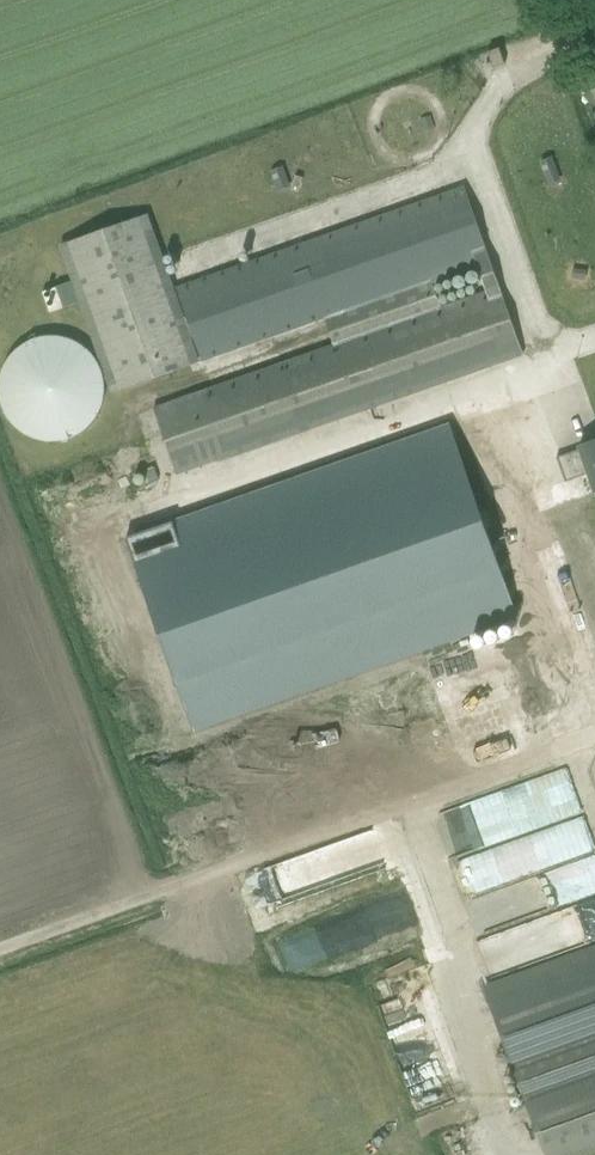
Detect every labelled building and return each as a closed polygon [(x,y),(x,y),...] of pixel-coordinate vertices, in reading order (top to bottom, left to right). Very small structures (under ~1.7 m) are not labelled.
[(500,48),(488,52),(494,69),(506,65),(500,48)] [(540,162),(546,180),(560,175),(553,157),(540,162)] [(270,171),(276,187),(289,182),(283,167),(270,171)] [(177,286),(203,364),(324,321),(334,346),(208,390),(154,409),(177,475),(369,407),(389,400),(523,353),(465,188),(443,196),(177,286)] [(72,282),(43,292),(51,313),(79,303),(111,393),(198,363),(200,362),(165,262),(148,216),(59,246),(72,282)] [(106,389),(104,375),(98,362),(90,351),(79,343),(66,338),(52,336),(39,338),(26,343),(15,351),(6,362),(1,375),(0,382),(0,397),(1,403),(6,416),(15,427),(26,435),(39,441),(52,442),(66,441),(79,435),(90,427),(98,416),(104,403),(106,389)] [(150,530),(127,538),(194,732),(423,651),(514,619),(446,426),(150,530)] [(594,492),(594,441),(580,446),(581,450),(559,458),(566,480),(588,473),(594,493),(594,492)] [(158,480),(153,467),(145,470),(150,483),(158,480)] [(481,887),(594,854),(570,769),(464,800),(478,848),(470,851),(481,887)] [(483,987),(544,1154),(588,1154),(594,1153),(594,946),(483,987)]
